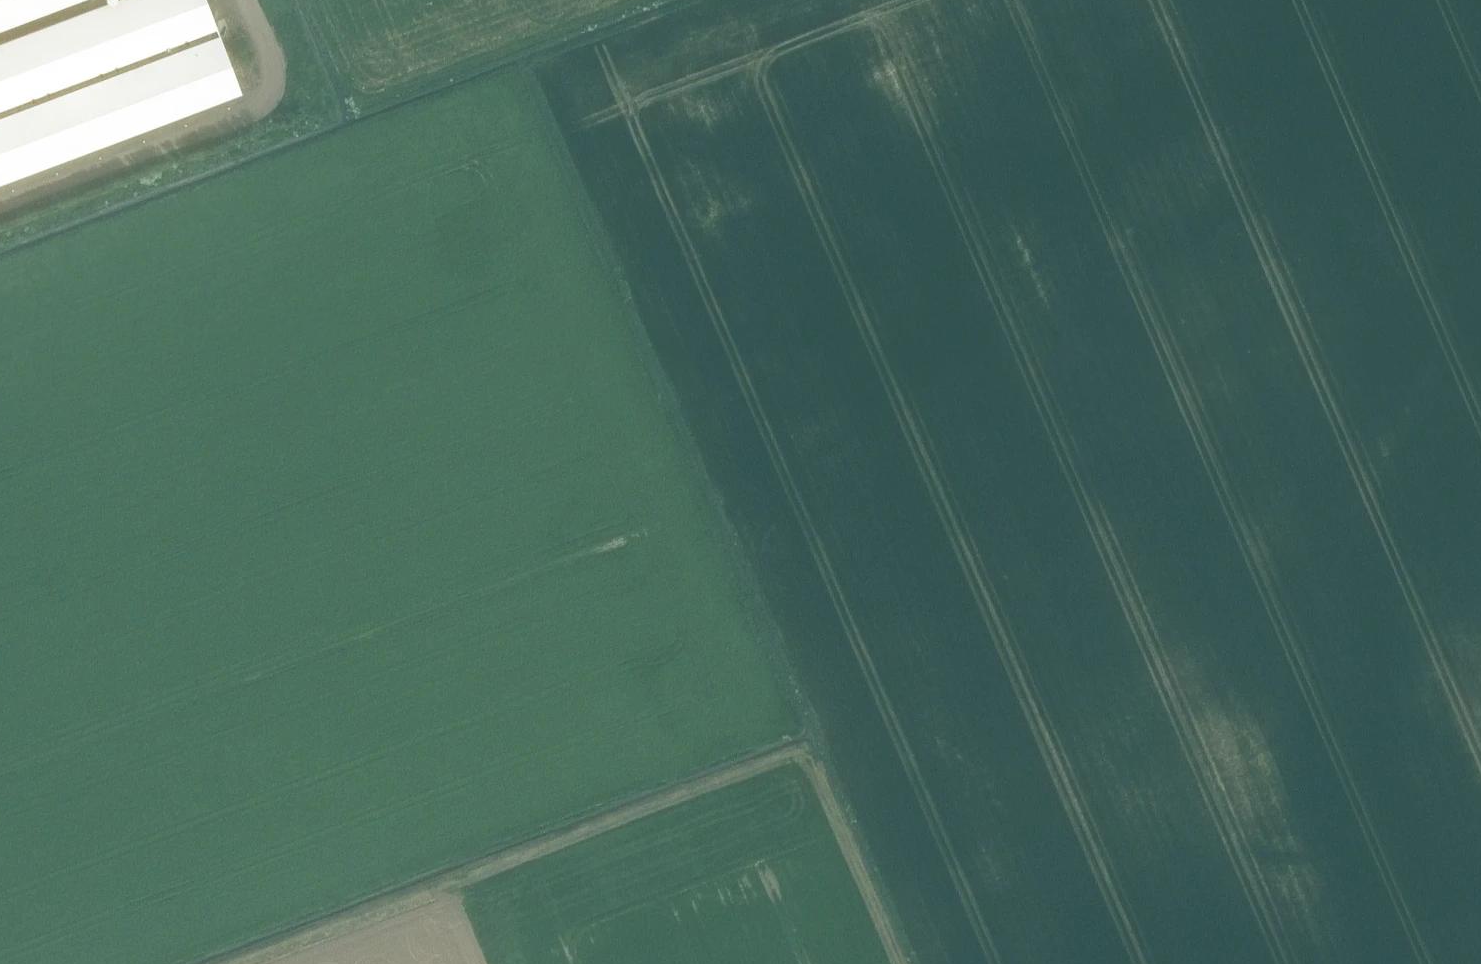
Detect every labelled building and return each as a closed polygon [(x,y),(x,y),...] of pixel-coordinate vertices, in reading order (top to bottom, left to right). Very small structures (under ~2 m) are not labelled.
[(235,93),(200,0),(119,0),(0,45),(0,181),(235,93)] [(74,0),(0,0),(0,28),(74,0)]
